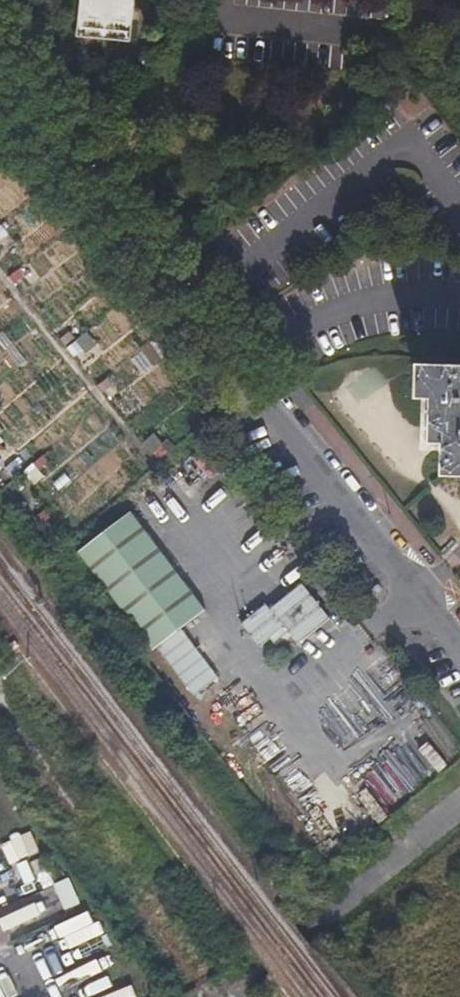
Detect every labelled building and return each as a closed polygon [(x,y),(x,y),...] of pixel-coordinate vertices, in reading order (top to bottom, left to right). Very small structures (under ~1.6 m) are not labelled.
[(129,37),(135,0),(80,0),(73,39),(75,39),(129,37)] [(127,48),(129,37),(75,39),(100,43),(127,48)] [(424,373),(423,401),(436,401),(434,445),(446,446),(445,477),(459,478),(459,375),(424,373)] [(148,651),(203,611),(130,511),(74,552),(148,651)] [(328,623),(298,587),(266,612),(262,607),(237,627),(258,652),(282,632),(296,648),(328,623)] [(154,651),(193,695),(216,675),(178,631),(154,651)] [(7,872),(24,865),(13,837),(0,842),(0,854),(7,872)]
